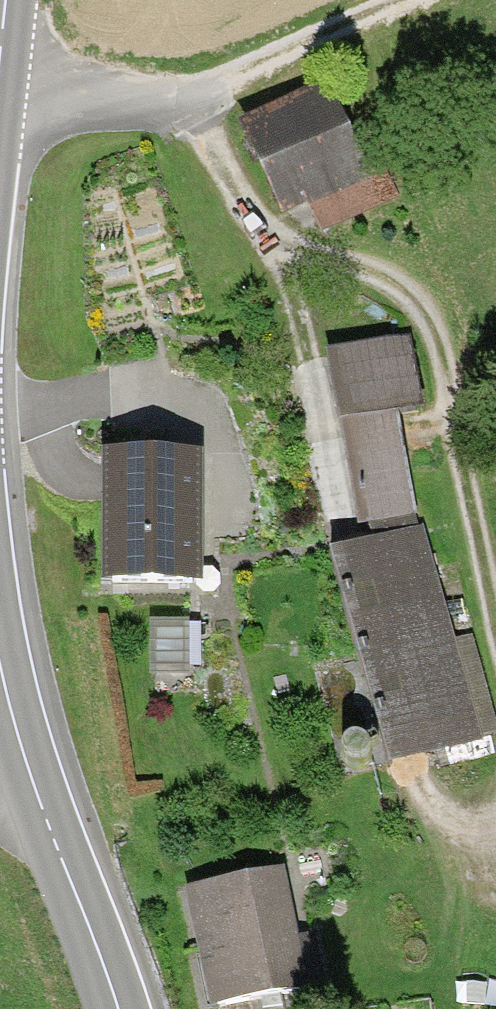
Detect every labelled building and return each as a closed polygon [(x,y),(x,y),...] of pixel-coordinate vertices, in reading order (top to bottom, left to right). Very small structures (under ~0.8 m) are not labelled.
[(226,130),(271,217),(348,178),(303,91),(226,130)] [(363,541),(420,529),(393,398),(419,392),(408,336),(324,353),(363,541)] [(106,447),(105,577),(201,577),(201,509),(201,447),(106,447)] [(389,763),(495,733),(495,721),(471,635),(452,640),(420,529),(363,541),(330,548),(389,763)] [(180,885),(208,1006),(310,982),(299,934),(282,861),(180,885)]
